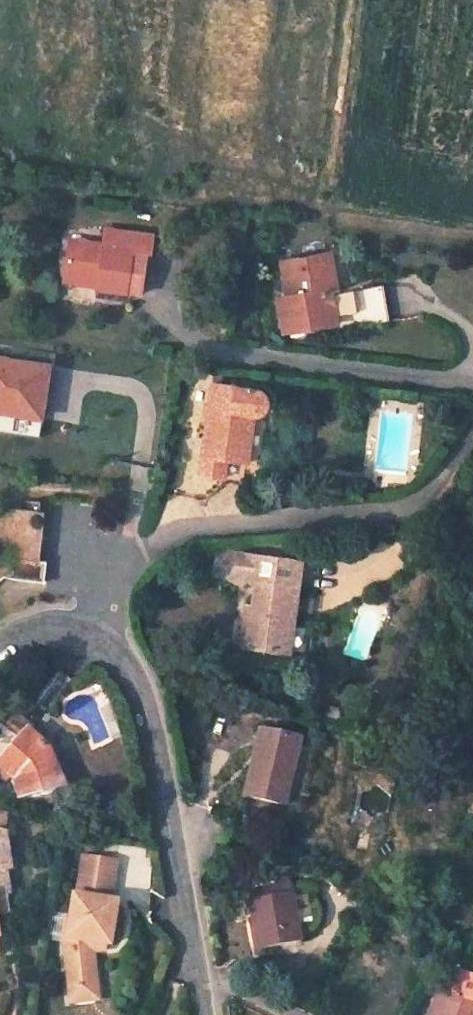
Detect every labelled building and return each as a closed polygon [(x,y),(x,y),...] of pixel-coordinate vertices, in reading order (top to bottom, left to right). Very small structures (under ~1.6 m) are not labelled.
[(151,235),(104,228),(103,243),(70,239),(66,273),(98,277),(97,285),(97,288),(138,294),(143,253),(148,254),(151,235)] [(329,253),(281,260),(284,277),(295,274),(299,294),(286,295),(288,303),(278,304),(281,323),(308,318),(310,327),(335,323),(330,293),(329,289),(335,289),(334,287),(329,253)] [(65,280),(97,285),(98,277),(66,273),(65,280)] [(382,285),(330,293),(335,323),(336,330),(388,321),(382,285)] [(286,295),(277,297),(278,304),(288,303),(286,295)] [(308,318),(281,323),(283,331),(310,327),(308,318)] [(3,368),(0,368),(0,411),(35,416),(35,415),(42,364),(4,359),(3,368)] [(42,364),(35,415),(43,416),(49,365),(42,364)] [(257,391),(212,384),(200,472),(223,475),(222,480),(243,483),(253,409),(256,409),(260,407),(262,405),(264,401),(264,398),(262,394),(260,392),(257,391)] [(3,416),(4,427),(26,427),(26,415),(3,416)] [(0,507),(0,579),(2,577),(11,570),(12,558),(38,561),(43,512),(0,507)] [(300,561),(218,549),(214,574),(254,578),(252,606),(251,614),(244,613),(241,645),(282,649),(286,619),(292,620),(293,613),(300,561)] [(11,570),(2,577),(44,581),(46,562),(38,561),(12,558),(11,570)] [(292,620),(286,619),(282,649),(288,650),(292,620)] [(341,712),(324,710),(323,718),(340,720),(341,712)] [(13,779),(18,798),(54,789),(41,745),(39,743),(33,736),(27,730),(17,720),(11,714),(0,727),(0,768),(13,779)] [(299,739),(260,730),(245,795),(284,804),(299,739)] [(37,732),(33,736),(39,743),(43,739),(37,732)] [(8,913),(5,894),(10,893),(7,870),(12,869),(7,833),(12,813),(0,810),(0,914),(8,913)] [(115,861),(83,855),(76,894),(109,899),(115,861)] [(288,882),(250,888),(253,901),(290,895),(288,882)] [(76,894),(73,893),(63,948),(67,989),(94,986),(91,945),(108,943),(116,900),(109,899),(76,894)] [(253,901),(249,902),(258,948),(299,940),(290,895),(253,901)] [(442,936),(433,931),(429,942),(437,946),(442,936)] [(439,989),(429,1014),(437,1014),(446,991),(439,989)] [(446,991),(437,1014),(472,1014),(472,1002),(446,991)]
